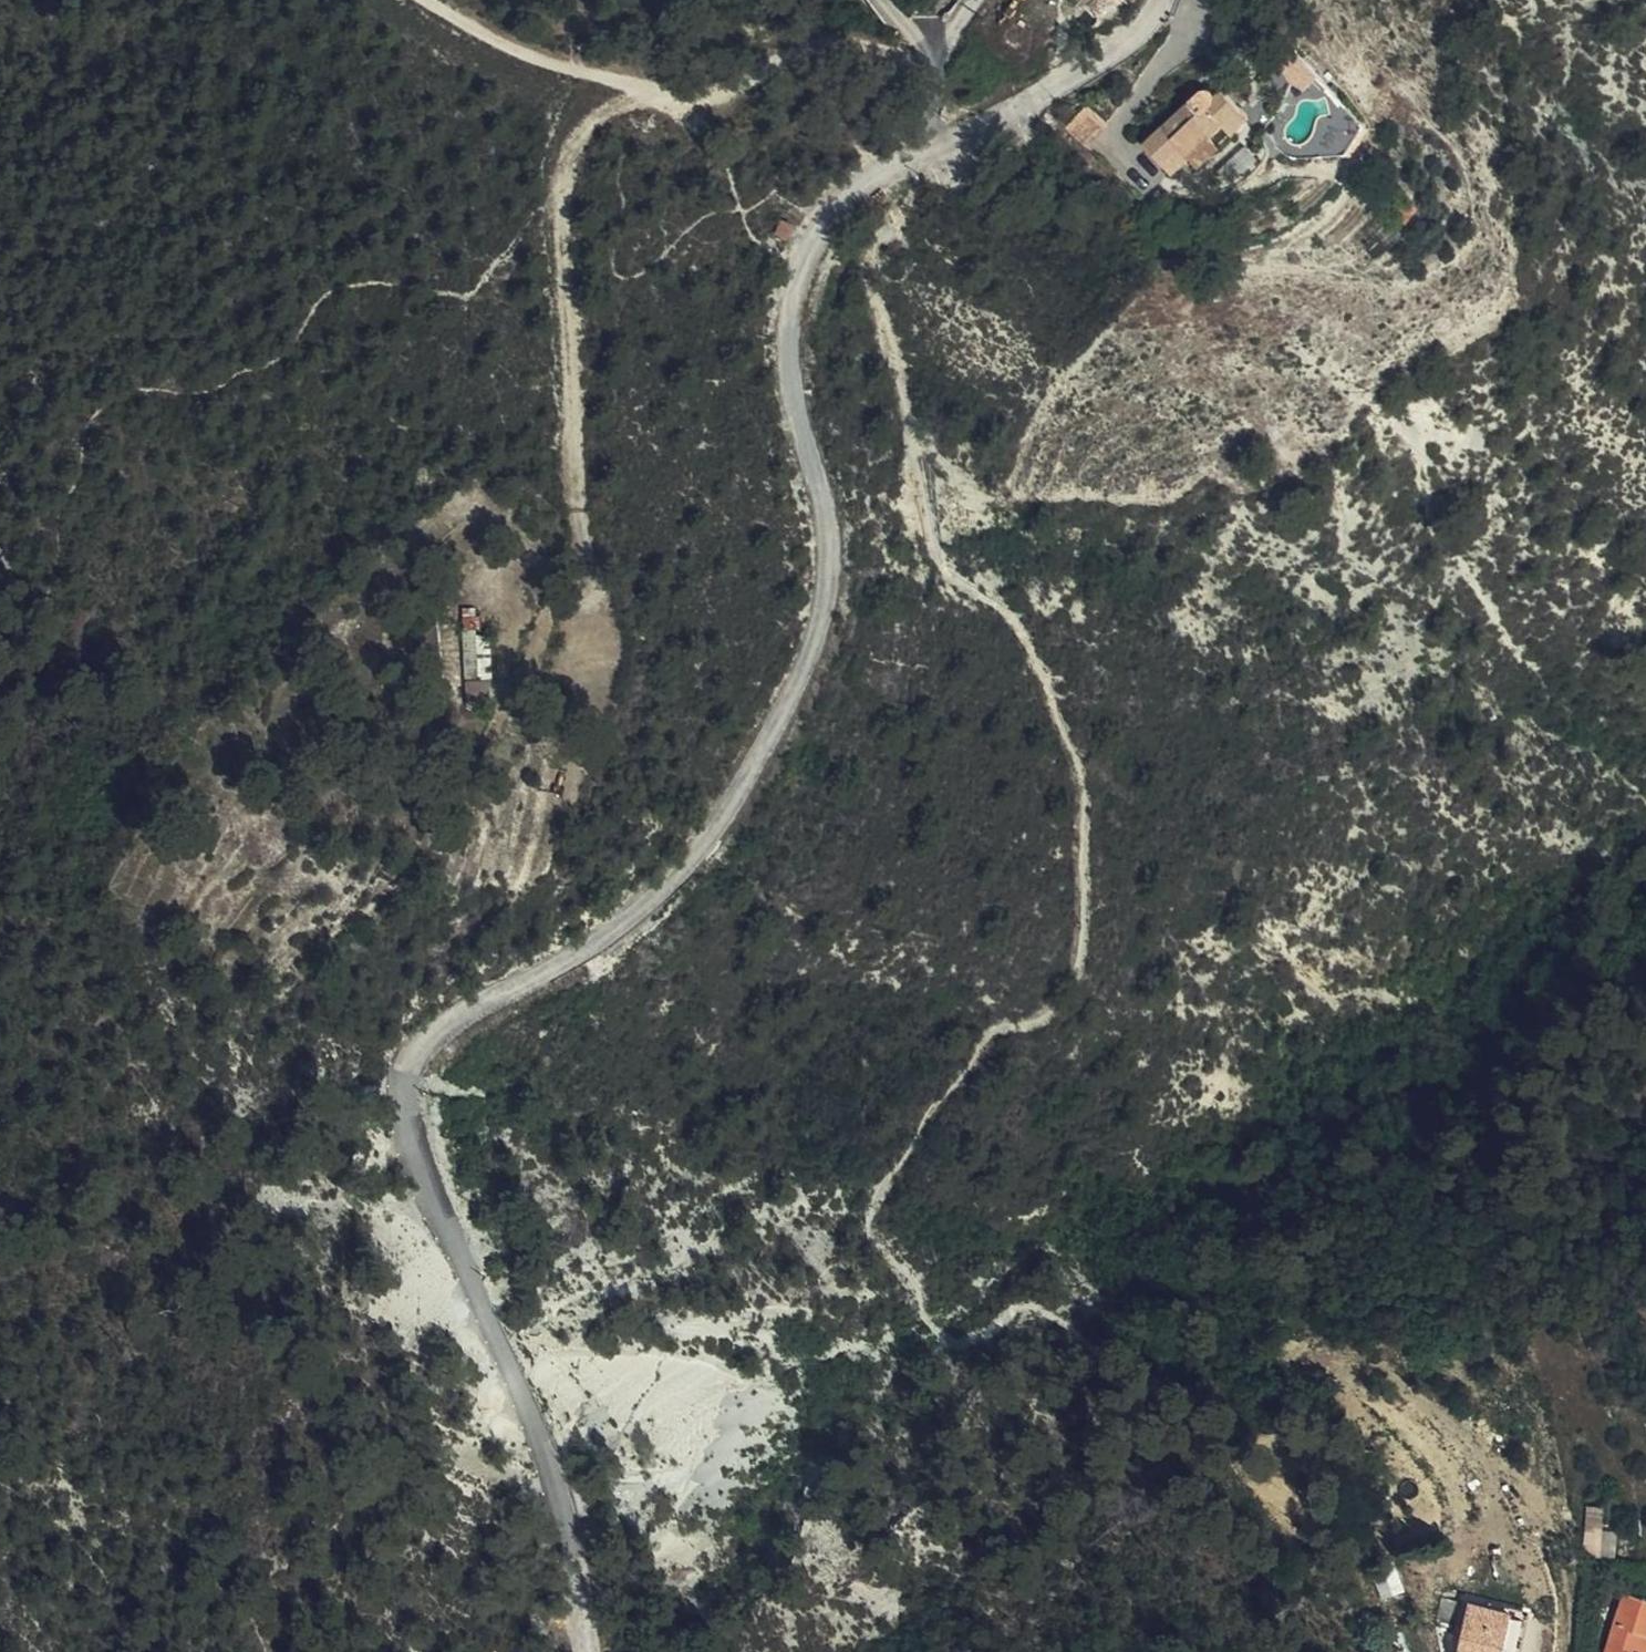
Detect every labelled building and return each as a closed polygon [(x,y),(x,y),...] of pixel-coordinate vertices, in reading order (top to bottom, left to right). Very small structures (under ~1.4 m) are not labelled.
[(1090,95),(1068,118),(1090,141),(1112,118),(1090,95)] [(1182,179),(1198,164),(1218,146),(1232,131),(1241,142),(1258,127),(1230,98),(1223,106),(1210,97),(1154,149),(1182,179)] [(1218,146),(1198,164),(1209,172),(1226,155),(1218,146)] [(824,178),(838,166),(832,156),(816,167),(824,178)] [(1609,1533),(1586,1533),(1587,1560),(1610,1559),(1609,1533)] [(1639,1594),(1624,1651),(1645,1651),(1645,1596),(1639,1594)] [(1528,1628),(1483,1628),(1482,1651),(1527,1651),(1528,1628)]
